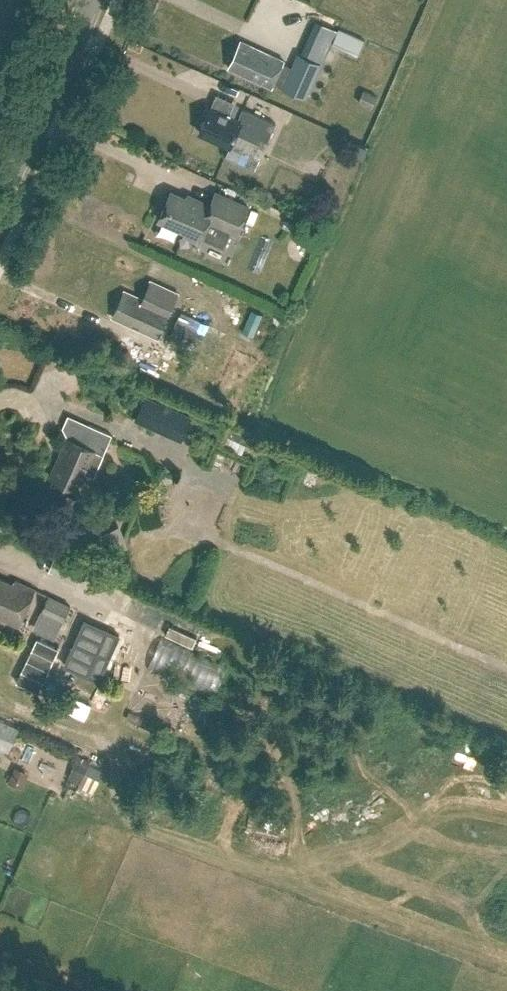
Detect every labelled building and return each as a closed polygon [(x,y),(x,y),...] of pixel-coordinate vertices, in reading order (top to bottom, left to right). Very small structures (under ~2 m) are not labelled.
[(240,39),(228,66),(273,87),(275,83),(306,98),(322,64),(299,54),(292,68),(284,64),(285,61),(240,39)] [(372,108),(378,95),(364,89),(359,102),(372,108)] [(238,118),(210,105),(198,131),(230,146),(236,132),(265,145),(275,123),(243,108),(238,118)] [(212,208),(171,190),(158,218),(186,230),(184,233),(199,240),(201,236),(224,246),(231,230),(236,232),(248,205),(219,192),(212,208)] [(157,337),(178,291),(151,279),(142,298),(124,290),(112,316),(157,337)] [(95,476),(113,434),(88,424),(80,443),(67,436),(50,476),(54,477),(51,483),(52,486),(74,496),(77,494),(79,488),(80,489),(87,473),(95,476)] [(0,576),(0,616),(19,625),(36,588),(15,579),(13,582),(0,576)] [(63,622),(71,605),(50,594),(42,611),(63,622)] [(65,663),(99,679),(119,634),(85,619),(65,663)] [(36,638),(17,681),(39,691),(58,648),(36,638)] [(20,728),(0,719),(0,747),(9,751),(20,728)] [(81,779),(90,761),(79,755),(70,774),(81,779)] [(95,768),(89,783),(100,788),(106,773),(95,768)]
